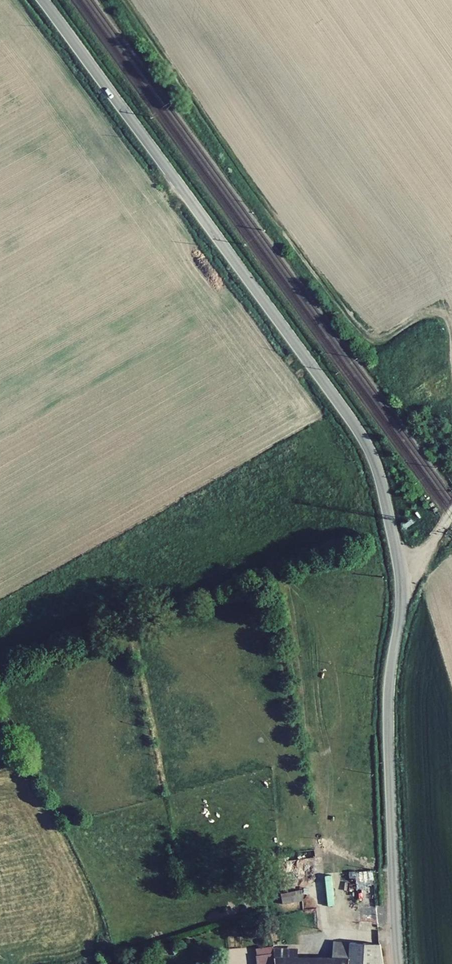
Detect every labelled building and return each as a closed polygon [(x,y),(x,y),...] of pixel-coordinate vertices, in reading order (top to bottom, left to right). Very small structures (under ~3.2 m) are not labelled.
[(373,872),(359,870),(357,884),(371,886),(373,872)] [(281,892),(283,903),(302,900),(300,889),(281,892)] [(354,943),(334,943),(334,958),(299,957),(300,948),(273,947),(275,956),(276,963),(353,963),(354,943)] [(353,963),(384,963),(382,944),(354,943),(353,963)]
